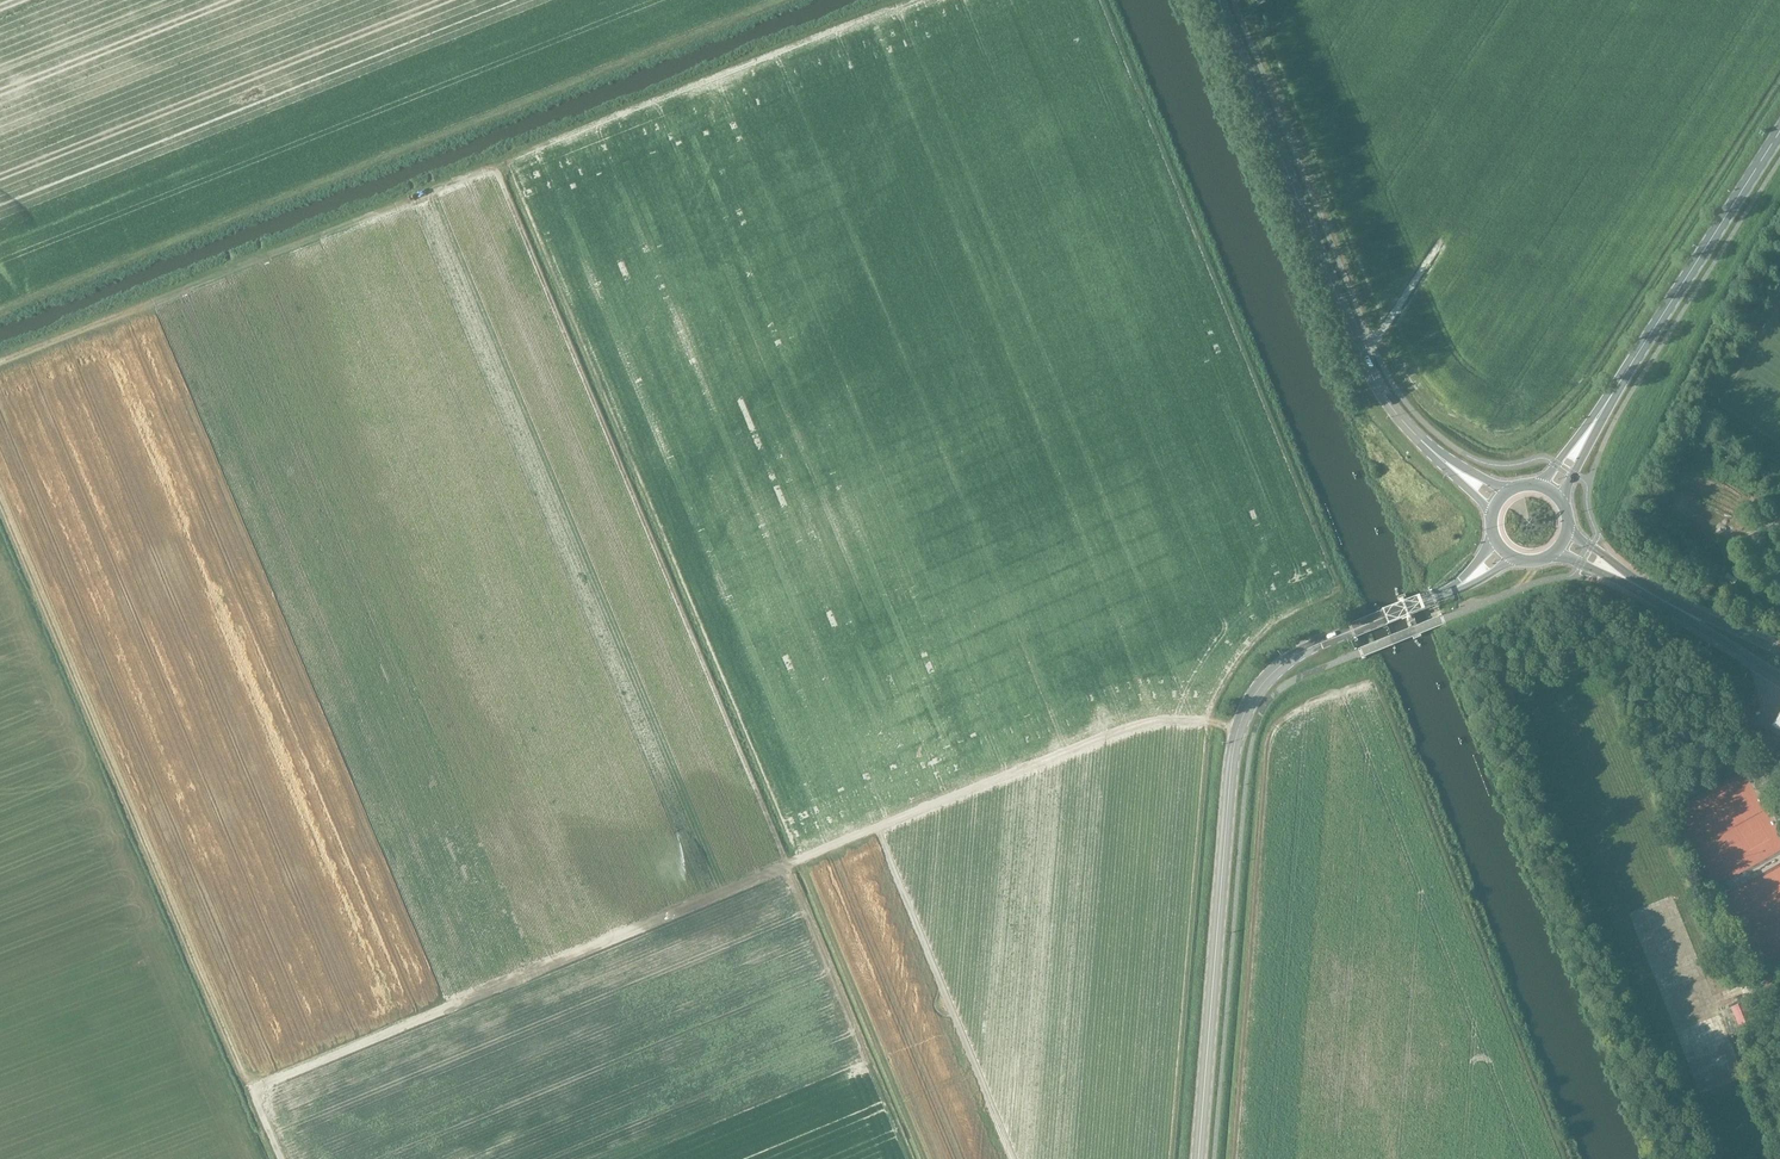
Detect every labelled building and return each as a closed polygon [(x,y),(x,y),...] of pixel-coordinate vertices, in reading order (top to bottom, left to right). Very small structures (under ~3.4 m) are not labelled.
[(1722,566),(1718,572),(1722,575),(1726,569),(1722,566)] [(1738,580),(1728,573),(1724,578),(1734,585),(1738,580)] [(1770,730),(1779,736),(1779,716),(1770,730)] [(1732,1007),(1740,1027),(1754,1021),(1745,1001),(1732,1007)]
